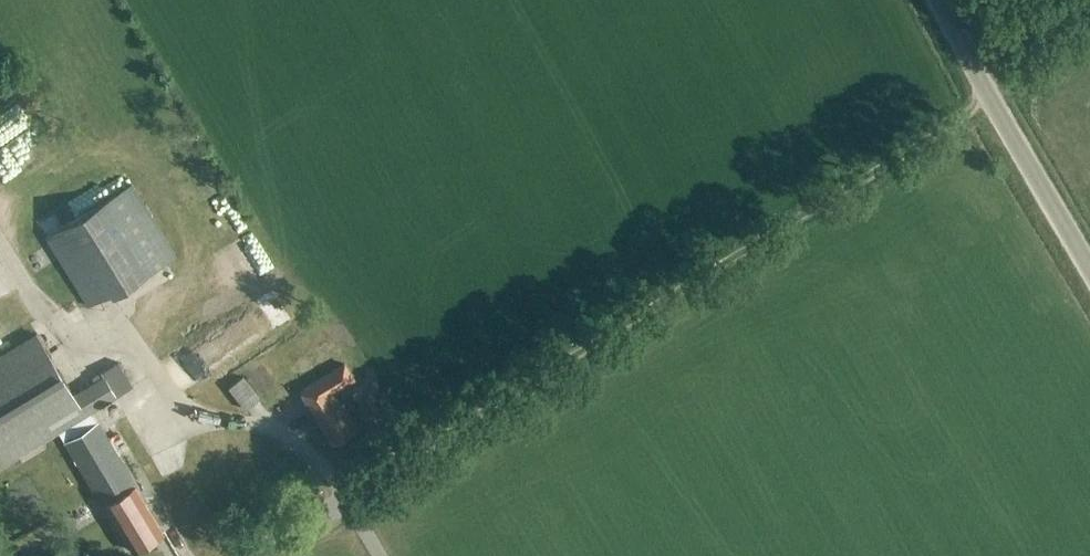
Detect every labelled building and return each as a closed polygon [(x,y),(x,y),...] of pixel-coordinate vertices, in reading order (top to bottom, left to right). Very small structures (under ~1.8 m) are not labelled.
[(131,184),(45,237),(87,305),(110,291),(111,294),(175,255),(131,184)] [(220,303),(261,280),(246,253),(273,238),(260,214),(231,230),(244,252),(220,265),(226,276),(210,285),(220,303)] [(248,254),(263,279),(290,263),(276,238),(248,254)] [(269,334),(301,318),(291,297),(258,314),(269,334)] [(58,431),(103,506),(104,505),(132,551),(163,533),(135,487),(136,486),(91,412),(132,386),(117,361),(100,372),(103,376),(73,395),(36,333),(0,355),(0,467),(58,431)] [(325,375),(299,390),(329,443),(355,427),(334,390),(349,381),(341,368),(326,377),(325,375)] [(259,398),(243,377),(228,389),(244,410),(259,398)]
